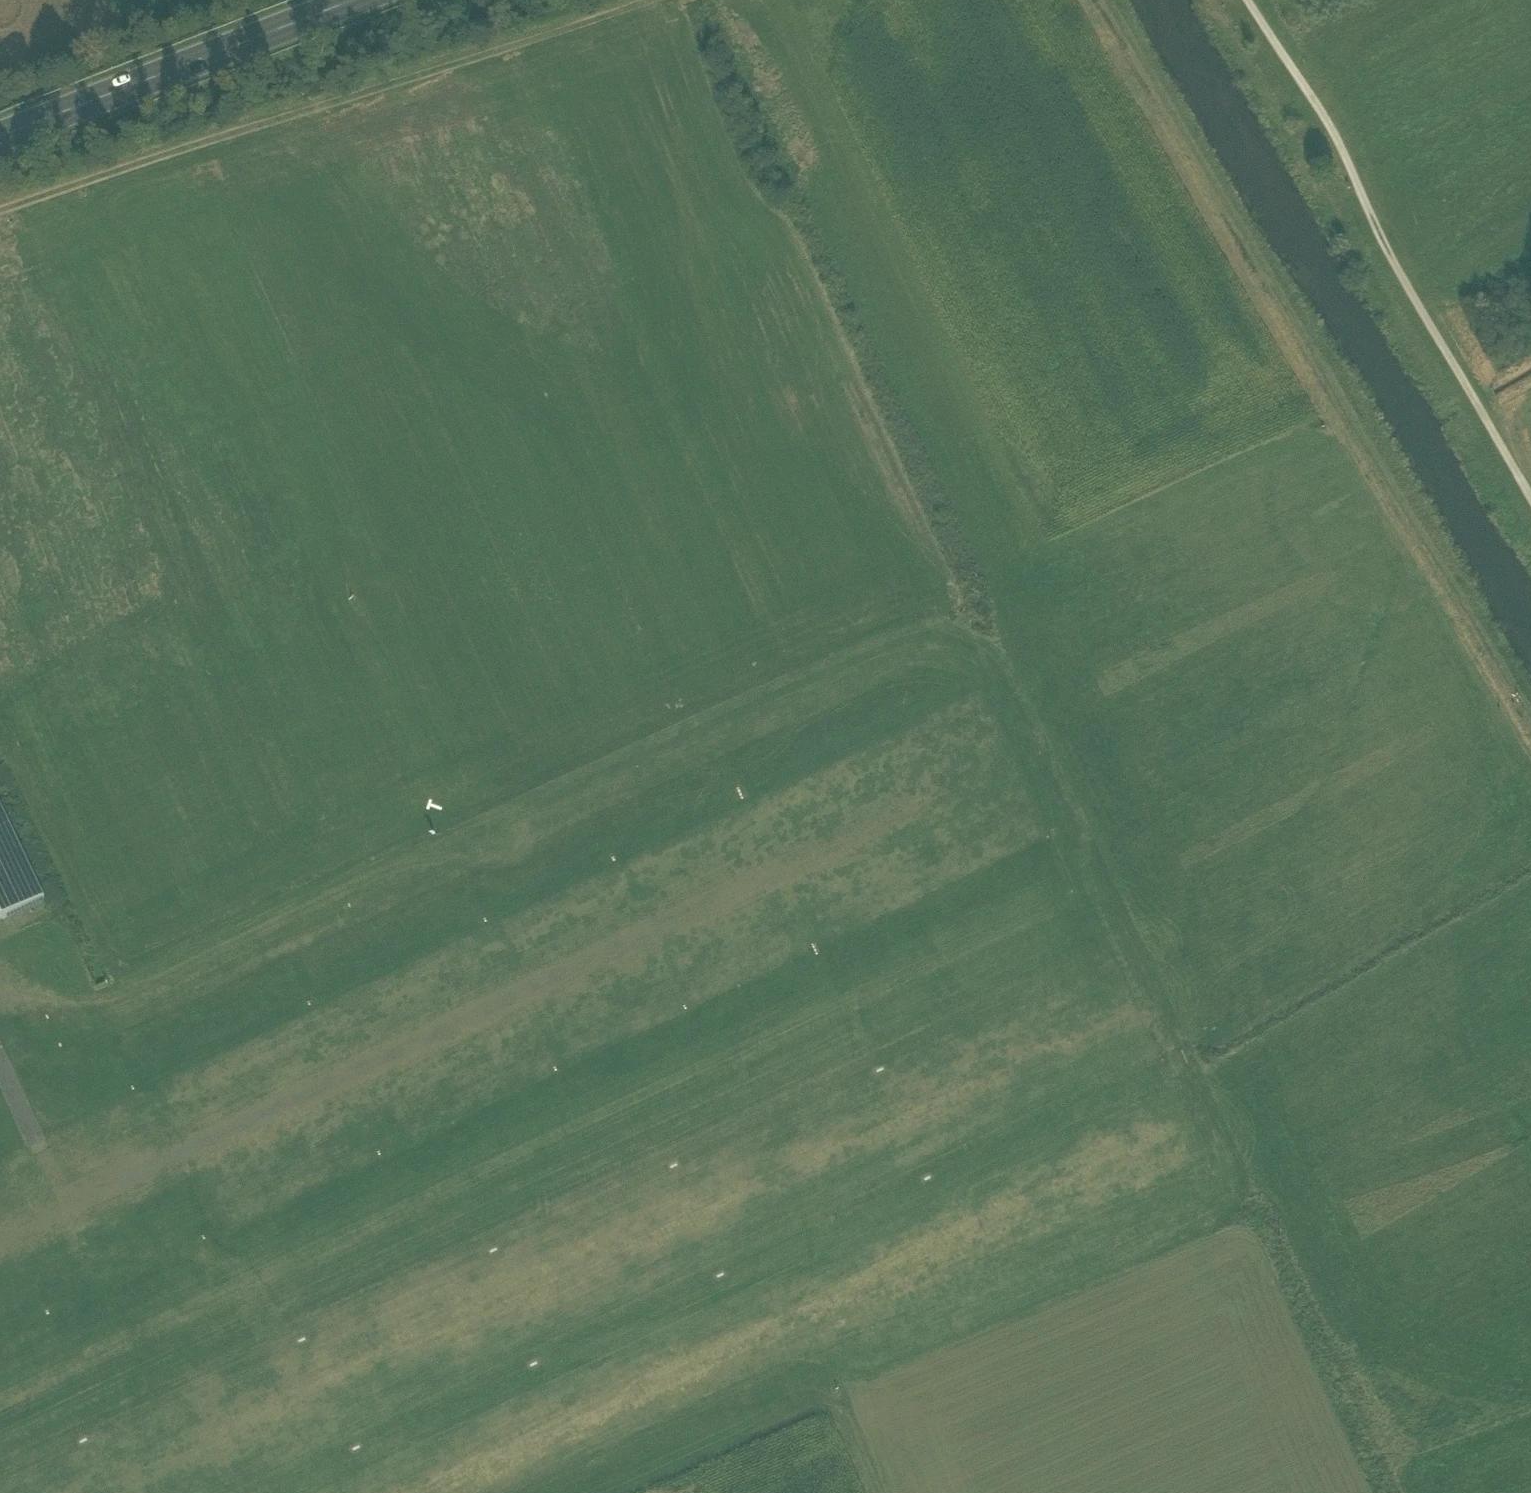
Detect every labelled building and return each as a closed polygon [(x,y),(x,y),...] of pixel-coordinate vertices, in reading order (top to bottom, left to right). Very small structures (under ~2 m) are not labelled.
[(10,827),(0,805),(0,832),(10,827)] [(10,827),(0,832),(0,915),(2,919),(45,899),(10,827)]
